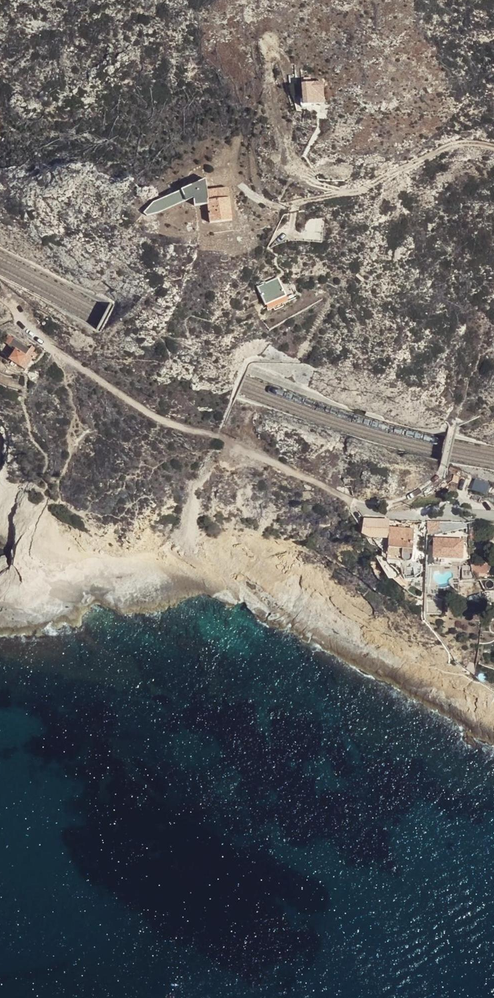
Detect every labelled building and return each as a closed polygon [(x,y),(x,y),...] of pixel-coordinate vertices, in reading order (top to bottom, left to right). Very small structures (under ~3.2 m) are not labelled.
[(324,103),(323,82),(301,83),(303,99),(300,99),(301,105),(301,106),(301,107),(302,107),(303,107),(308,107),(308,104),(324,103)] [(232,219),(228,187),(207,190),(206,179),(181,190),(186,201),(193,197),(195,206),(208,204),(210,222),(232,219)] [(186,201),(181,190),(154,201),(144,212),(146,217),(154,214),(186,201)] [(369,273),(362,267),(356,274),(363,280),(369,273)] [(277,278),(257,287),(267,310),(273,308),(274,310),(283,306),(282,304),(288,301),(286,296),(291,294),(284,278),(279,280),(277,278)] [(6,346),(10,340),(0,334),(0,355),(6,346)] [(36,359),(28,354),(33,345),(13,334),(8,343),(20,349),(14,360),(31,369),(36,359)] [(6,346),(0,355),(0,357),(6,361),(13,351),(6,346)] [(475,481),(472,489),(484,493),(486,485),(475,481)] [(351,486),(345,486),(348,490),(353,496),(352,492),(351,486)] [(363,519),(361,532),(368,533),(370,524),(370,520),(363,519)] [(440,522),(427,521),(427,530),(439,531),(440,522)] [(376,524),(370,524),(368,533),(376,535),(378,535),(380,524),(376,524)] [(414,529),(389,527),(386,556),(387,556),(387,559),(403,560),(403,561),(405,562),(406,562),(407,562),(409,561),(412,559),(414,529)] [(454,559),(462,559),(462,558),(463,540),(433,538),(433,557),(439,558),(454,559)] [(454,559),(439,558),(438,566),(453,566),(454,559)] [(470,561),(469,561),(468,572),(477,573),(487,573),(487,565),(483,564),(483,562),(470,561)]
